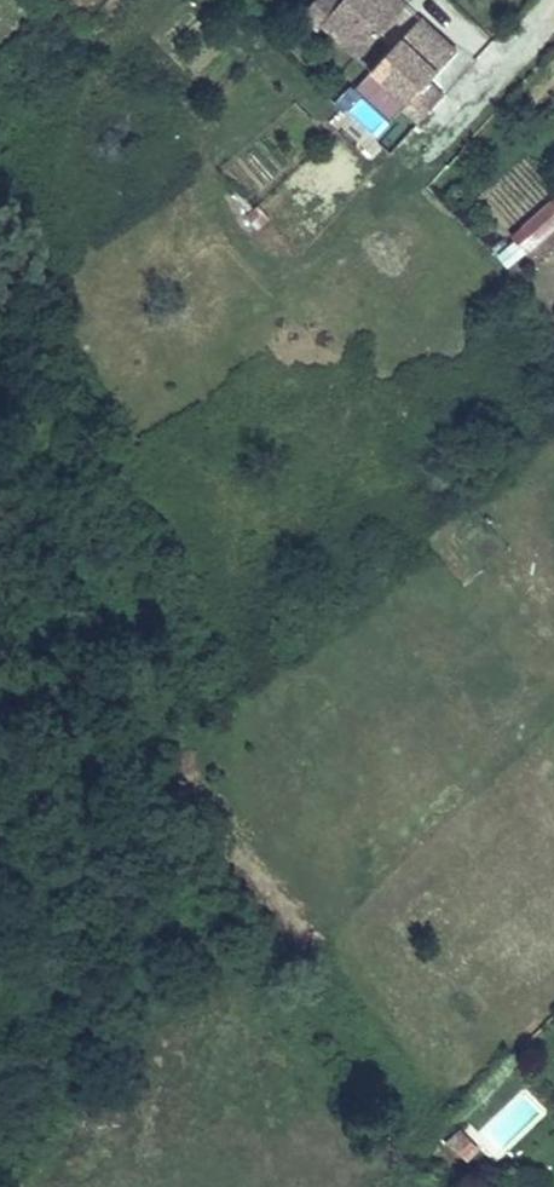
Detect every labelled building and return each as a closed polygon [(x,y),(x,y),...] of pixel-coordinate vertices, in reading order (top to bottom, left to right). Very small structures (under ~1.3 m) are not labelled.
[(318,28),(342,1),(341,0),(315,0),(303,14),(318,28)] [(403,0),(343,0),(322,23),(359,57),(407,4),(403,0)] [(422,17),(373,70),(409,104),(458,51),(422,17)] [(430,81),(405,108),(420,122),(445,95),(430,81)] [(471,1140),(462,1131),(447,1144),(457,1154),(471,1140)]
